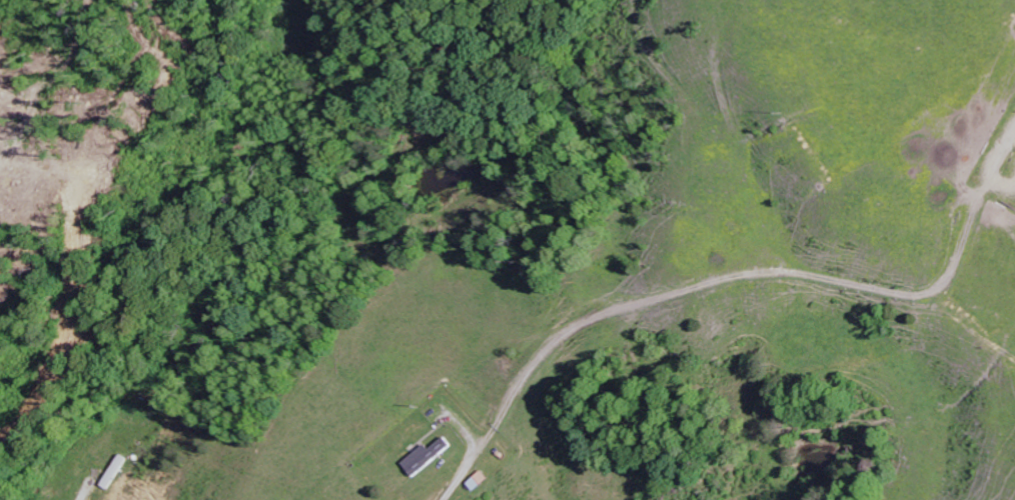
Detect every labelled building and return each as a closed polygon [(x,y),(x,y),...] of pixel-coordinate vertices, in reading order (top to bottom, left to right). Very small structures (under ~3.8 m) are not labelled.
[(425,449),(423,446),(399,462),(408,476),(449,449),(442,438),(425,449)]
